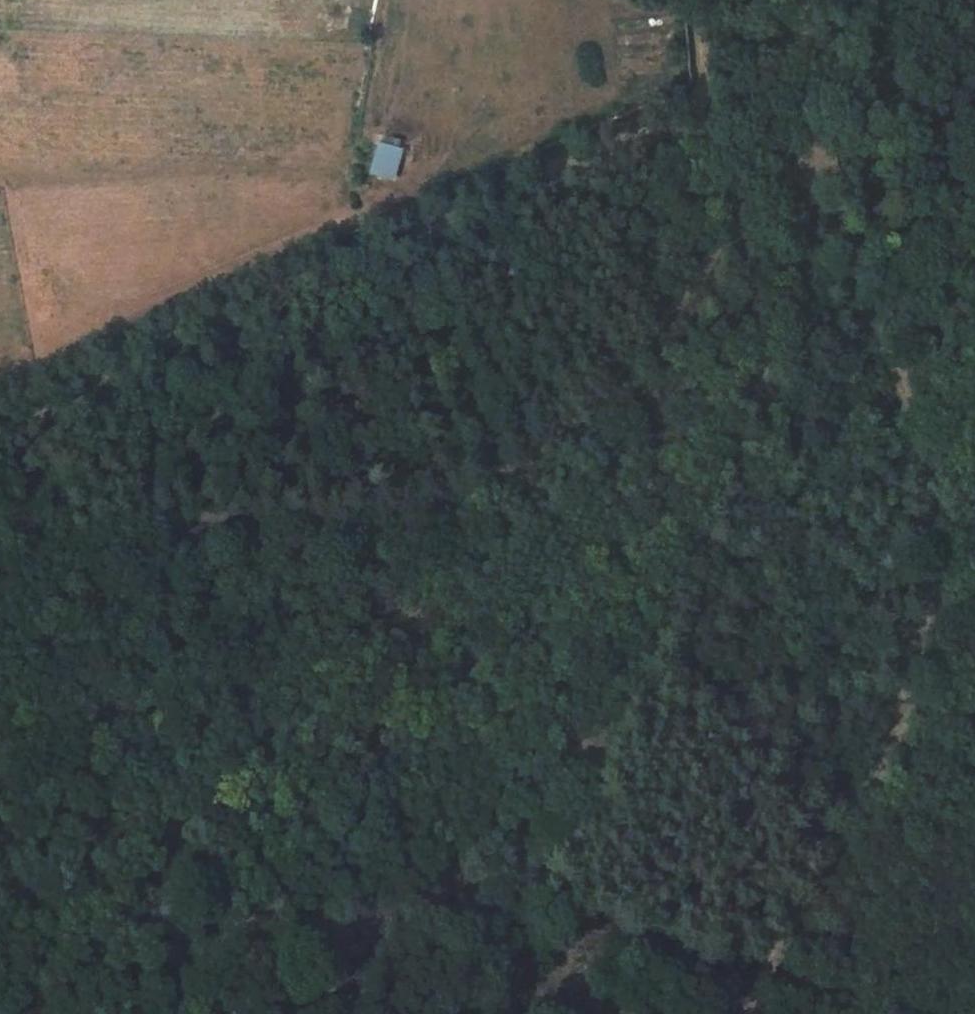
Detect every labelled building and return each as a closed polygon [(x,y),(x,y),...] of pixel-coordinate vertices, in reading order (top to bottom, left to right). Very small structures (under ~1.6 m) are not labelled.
[(374,140),(367,174),(393,180),(400,146),(374,140)]
